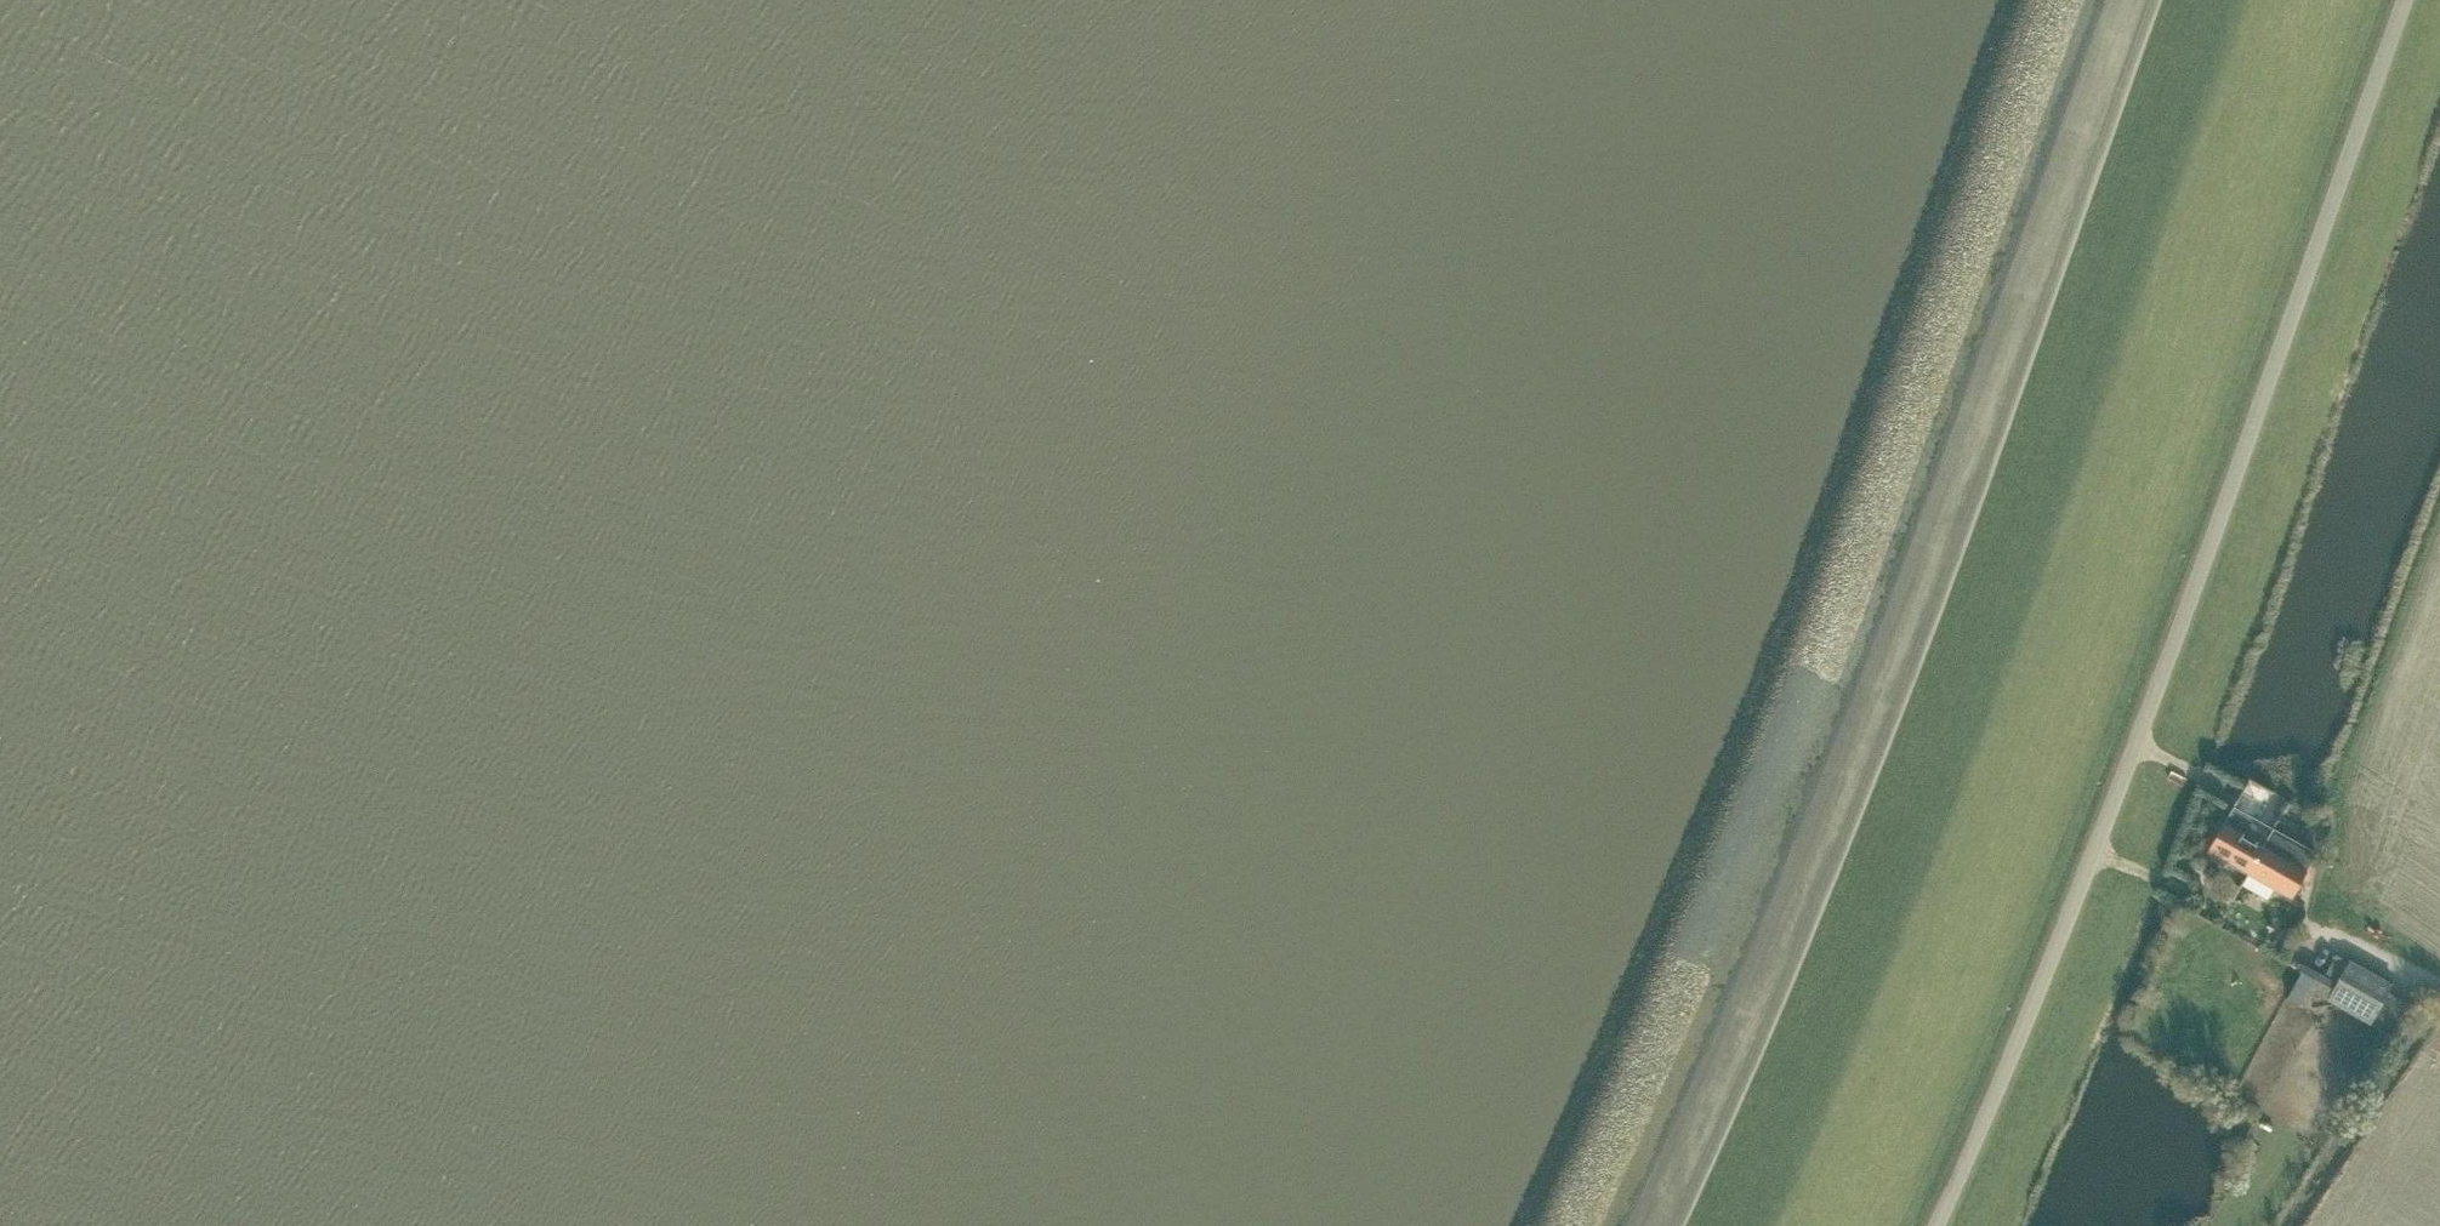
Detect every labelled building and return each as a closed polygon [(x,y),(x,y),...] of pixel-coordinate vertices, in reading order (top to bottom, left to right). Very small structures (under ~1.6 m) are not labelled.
[(2248,778),(2232,807),(2272,829),(2288,800),(2248,778)] [(2206,854),(2290,900),(2316,853),(2272,829),(2232,807),(2206,854)] [(2334,986),(2377,1010),(2391,986),(2347,962),(2334,986)] [(2301,970),(2287,999),(2296,1004),(2311,975),(2301,970)]
